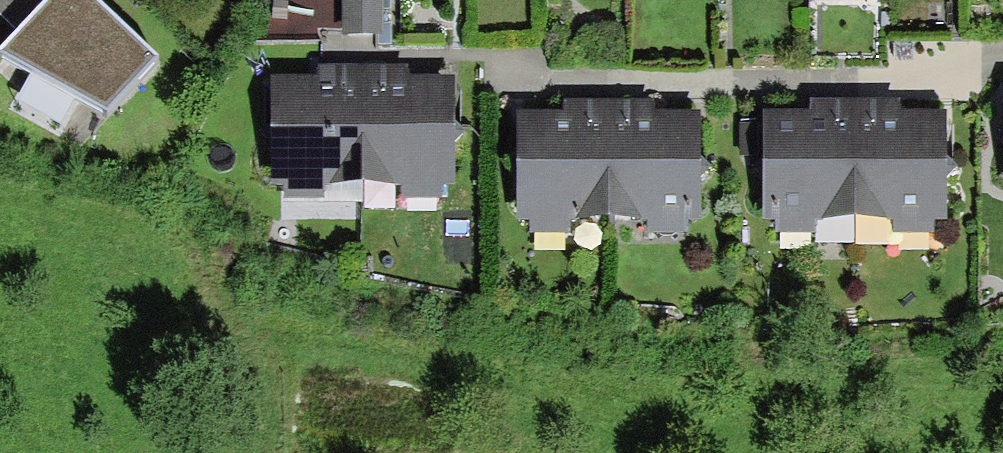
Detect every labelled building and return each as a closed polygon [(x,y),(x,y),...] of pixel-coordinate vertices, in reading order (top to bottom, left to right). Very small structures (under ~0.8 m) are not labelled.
[(88,0),(57,0),(4,57),(110,120),(159,68),(88,0)] [(344,33),(383,33),(382,0),(343,0),(344,33)] [(319,78),(272,78),(273,183),(284,184),(284,200),(331,200),(331,183),(398,183),(398,197),(444,197),(444,183),(452,183),(452,78),(409,78),(409,65),(392,65),(335,65),(319,66),(319,78)] [(565,113),(517,113),(517,223),(531,223),(531,234),(574,234),(574,217),(648,217),(648,232),(688,232),(688,214),(700,214),(700,113),(655,113),(655,98),(636,98),(580,99),(565,99),(565,113)] [(814,114),(765,114),(766,215),(775,215),(776,233),(818,232),(818,220),(890,219),(891,230),(932,230),(932,216),(945,216),(944,113),(904,113),(904,99),(883,100),(827,100),(814,100),(814,114)]
